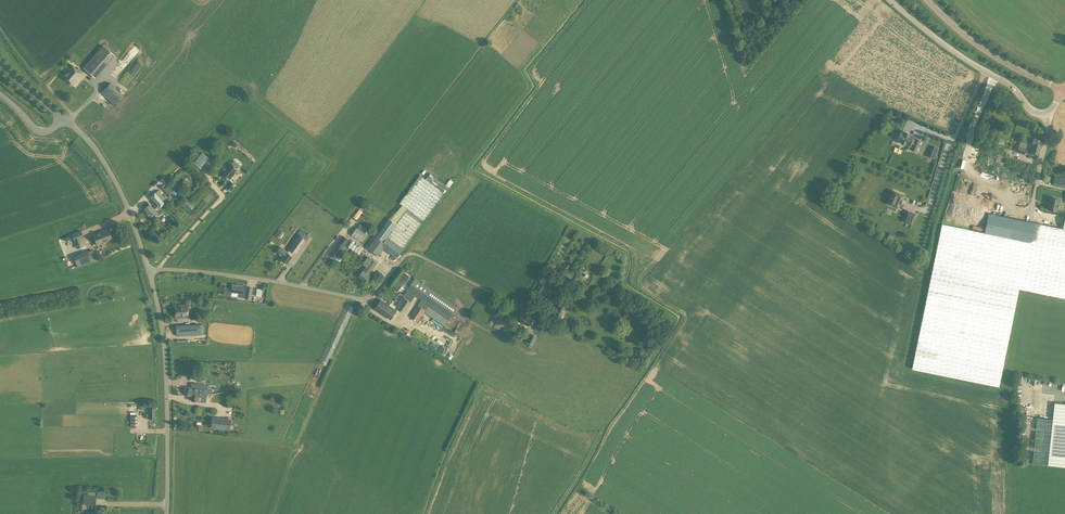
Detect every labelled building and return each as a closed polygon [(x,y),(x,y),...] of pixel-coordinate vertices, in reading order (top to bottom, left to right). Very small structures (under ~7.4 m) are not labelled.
[(103,45),(83,67),(95,78),(115,55),(103,45)] [(77,70),(72,65),(62,76),(66,79),(66,80),(71,85),(83,72),(78,68),(77,70)] [(123,96),(111,83),(101,92),(114,105),(123,96)] [(913,145),(912,149),(916,151),(920,140),(916,139),(912,138),(913,137),(908,135),(909,134),(906,132),(905,133),(901,132),(900,134),(899,133),(897,137),(898,138),(897,140),(902,141),(901,143),(905,144),(905,143),(909,145),(910,144),(913,145)] [(1030,152),(1039,154),(1041,145),(1042,146),(1043,141),(1033,138),(1032,143),(1033,143),(1030,152)] [(1024,154),(1027,144),(1020,142),(1019,145),(1015,144),(1014,151),(1017,152),(1024,154)] [(938,148),(932,145),(928,156),(934,159),(938,148)] [(200,169),(209,158),(202,152),(193,163),(200,169)] [(244,163),(249,166),(253,160),(248,157),(244,163)] [(229,180),(238,169),(237,168),(240,165),(234,161),(232,164),(230,162),(220,173),(229,180)] [(368,248),(379,255),(384,248),(396,258),(451,184),(448,182),(446,185),(430,174),(426,179),(420,175),(399,203),(402,205),(396,213),(394,211),(376,237),(368,248)] [(1054,184),(1064,186),(1064,178),(1055,176),(1054,184)] [(230,191),(235,185),(231,181),(225,187),(230,191)] [(168,194),(174,188),(169,183),(163,189),(168,194)] [(160,207),(165,203),(155,191),(149,196),(160,207)] [(903,195),(894,191),(888,204),(897,208),(903,195)] [(1060,199),(1056,198),(1055,197),(1053,197),(1052,197),(1051,197),(1048,209),(1056,211),(1056,208),(1058,209),(1060,199)] [(147,201),(142,206),(147,211),(145,212),(148,216),(149,215),(152,218),(158,213),(155,210),(158,207),(156,204),(152,207),(147,201)] [(192,209),(194,207),(187,201),(185,203),(192,209)] [(908,211),(903,221),(911,224),(916,214),(908,211)] [(942,224),(912,369),(999,386),(1018,292),(1019,289),(1029,242),(1025,241),(1008,238),(1012,218),(988,213),(984,233),(942,224)] [(1019,289),(1064,298),(1064,229),(1036,223),(1029,222),(1025,241),(1029,242),(1019,289)] [(352,235),(360,241),(363,235),(365,233),(357,228),(352,235)] [(104,242),(112,239),(108,229),(93,234),(97,245),(105,243),(104,242)] [(74,240),(83,236),(81,230),(72,234),(74,240)] [(287,264),(293,256),(291,255),(293,252),(296,254),(307,240),(297,233),(287,247),(289,249),(282,259),(287,264)] [(330,255),(336,258),(348,239),(343,236),(337,245),(337,244),(330,255)] [(352,240),(348,247),(359,254),(364,248),(352,240)] [(73,256),(77,267),(96,260),(92,249),(73,256)] [(600,261),(602,257),(593,252),(591,256),(600,261)] [(358,276),(363,280),(365,282),(370,276),(372,278),(375,273),(372,271),(375,266),(369,262),(362,271),(362,270),(358,276)] [(410,276),(405,272),(392,288),(397,292),(410,276)] [(457,307),(415,278),(403,294),(400,292),(399,294),(401,295),(400,297),(401,298),(395,306),(404,312),(411,302),(415,295),(422,300),(418,305),(410,316),(418,321),(424,312),(444,326),(457,307)] [(535,289),(542,293),(548,284),(541,280),(535,289)] [(225,286),(224,294),(231,295),(231,292),(239,293),(238,296),(245,297),(245,298),(250,299),(252,288),(246,287),(246,288),(243,287),(243,285),(232,284),(231,287),(225,286)] [(375,308),(391,319),(397,310),(381,299),(375,308)] [(560,317),(566,305),(561,302),(558,308),(553,305),(550,311),(556,313),(555,315),(560,317)] [(188,304),(174,304),(175,318),(189,317),(188,304)] [(528,325),(531,318),(521,313),(518,320),(528,325)] [(537,320),(534,325),(536,326),(534,329),(540,332),(541,329),(544,323),(537,320)] [(204,334),(203,324),(200,325),(200,324),(176,325),(176,331),(177,336),(192,335),(204,334)] [(527,342),(530,343),(533,345),(534,344),(537,337),(533,334),(531,334),(527,342)] [(191,383),(191,387),(188,387),(187,395),(191,395),(191,400),(202,401),(202,393),(211,394),(212,390),(206,389),(206,392),(203,392),(203,384),(191,383)] [(1054,403),(1048,465),(1064,467),(1064,404),(1054,403)] [(146,413),(146,418),(155,418),(155,408),(149,408),(149,413),(146,413)] [(211,428),(230,430),(231,419),(212,417),(211,428)] [(95,504),(96,495),(83,494),(82,503),(95,504)]
